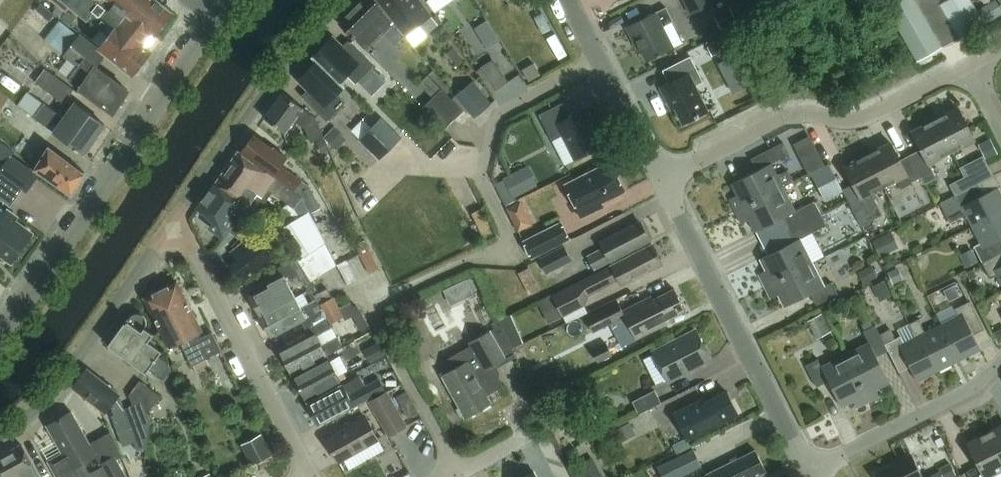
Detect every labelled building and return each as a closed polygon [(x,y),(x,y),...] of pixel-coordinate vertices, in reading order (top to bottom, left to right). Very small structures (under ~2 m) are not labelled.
[(144,43),(153,31),(154,32),(172,9),(165,4),(168,0),(49,0),(65,13),(73,4),(112,35),(121,25),(144,43)] [(393,20),(373,0),(364,0),(340,23),(365,48),(393,20)] [(407,33),(417,45),(428,36),(420,24),(431,15),(420,0),(382,0),(407,33)] [(712,0),(685,0),(692,13),(713,2),(712,0)] [(926,19),(915,0),(892,0),(885,4),(905,38),(915,55),(918,60),(925,56),(942,46),(926,19)] [(960,37),(985,22),(972,0),(943,0),(940,2),(960,37)] [(986,22),(1000,13),(1000,7),(997,0),(992,0),(978,8),(986,22)] [(664,25),(674,20),(667,6),(657,11),(630,24),(648,59),(674,46),(664,25)] [(714,16),(720,28),(737,20),(731,8),(714,16)] [(500,40),(488,20),(475,28),(488,48),(500,40)] [(79,36),(60,21),(46,39),(79,65),(69,80),(81,88),(114,112),(129,89),(97,66),(107,53),(81,33),(79,36)] [(151,48),(144,43),(121,25),(112,35),(102,47),(132,72),(135,68),(138,68),(142,63),(142,59),(151,48)] [(339,82),(340,81),(347,74),(356,83),(374,65),(349,40),(343,46),(333,36),(313,56),(317,60),(318,60),(339,82)] [(723,49),(719,42),(708,47),(712,54),(723,49)] [(684,122),(708,110),(696,84),(704,80),(691,55),(663,69),(669,81),(661,86),(667,98),(670,96),(684,122)] [(492,93),(509,82),(493,59),(476,70),(492,93)] [(344,85),(340,81),(339,82),(318,60),(317,60),(298,79),(308,89),(302,95),(327,121),(345,102),(336,93),(344,85)] [(540,74),(534,63),(523,70),(529,80),(540,74)] [(64,103),(74,89),(45,68),(35,81),(64,103)] [(446,129),(464,111),(428,75),(420,84),(433,97),(423,106),(446,129)] [(474,117),(490,104),(472,82),(456,95),(474,117)] [(10,96),(0,89),(0,110),(10,96)] [(106,124),(75,101),(64,116),(28,90),(18,104),(85,153),(106,124)] [(286,132),(286,131),(299,114),(304,119),(302,120),(311,140),(323,135),(316,117),(283,92),(264,116),(286,132)] [(565,101),(540,114),(553,140),(562,135),(574,160),(607,144),(588,107),(572,115),(565,101)] [(936,118),(952,150),(975,138),(959,106),(936,118)] [(371,127),(390,147),(401,136),(381,116),(371,127)] [(929,162),(952,150),(936,118),(913,130),(922,148),(911,153),(926,183),(937,177),(929,162)] [(379,158),(390,147),(371,127),(359,139),(379,158)] [(344,140),(333,129),(325,137),(336,148),(344,140)] [(301,178),(286,167),(282,164),(288,156),(274,146),(272,146),(255,134),(243,150),(295,188),(301,178)] [(330,149),(325,139),(318,142),(323,152),(330,149)] [(39,175),(12,155),(15,151),(0,140),(0,197),(11,205),(23,189),(27,191),(39,175)] [(777,174),(771,162),(790,153),(784,141),(751,157),(757,169),(732,182),(738,194),(731,197),(737,210),(783,186),(793,181),(792,178),(799,174),(794,166),(777,174)] [(926,183),(911,153),(900,159),(891,141),(868,153),(884,185),(895,179),(900,188),(911,181),(921,176),(925,184),(926,183)] [(303,197),(276,177),(239,149),(215,181),(217,182),(253,209),(268,187),(290,203),(284,207),(285,209),(271,217),(277,228),(310,210),(303,197)] [(85,172),(52,150),(37,172),(70,194),(85,172)] [(862,224),(874,218),(883,213),(871,191),(884,185),(868,153),(845,165),(854,183),(843,188),(862,224)] [(984,155),(967,163),(972,173),(988,164),(984,155)] [(582,216),(603,205),(601,202),(625,190),(610,161),(566,184),(582,216)] [(524,165),(500,179),(510,198),(534,185),(524,165)] [(965,176),(950,184),(955,194),(970,186),(977,182),(972,173),(965,176)] [(955,194),(941,201),(951,221),(967,213),(973,225),(1000,211),(1000,192),(998,186),(992,174),(977,182),(970,186),(955,194)] [(217,182),(215,181),(198,207),(215,220),(212,223),(216,231),(223,237),(229,229),(239,238),(260,214),(257,212),(253,209),(217,182)] [(321,207),(310,186),(301,191),(312,212),(321,207)] [(788,229),(821,212),(815,200),(795,210),(783,186),(737,210),(743,222),(750,218),(756,230),(782,217),(788,229)] [(521,200),(507,207),(519,230),(533,223),(521,200)] [(30,233),(30,230),(16,219),(18,216),(8,209),(0,220),(0,252),(12,261),(29,238),(28,237),(30,233)] [(326,242),(310,210),(278,229),(277,230),(294,258),(295,260),(295,261),(297,260),(303,272),(309,282),(338,264),(326,242)] [(973,225),(981,241),(974,245),(982,261),(1000,252),(1000,211),(973,225)] [(766,285),(812,261),(800,237),(827,224),(821,212),(788,229),(794,240),(761,257),(767,269),(760,273),(766,285)] [(562,218),(524,237),(533,254),(570,235),(562,218)] [(594,269),(650,241),(651,240),(641,220),(600,241),(604,248),(588,256),(594,269)] [(884,249),(900,242),(894,229),(879,236),(884,249)] [(255,233),(245,241),(232,251),(238,259),(232,264),(244,278),(273,256),(255,233)] [(380,268),(366,240),(356,245),(371,273),(380,268)] [(563,316),(584,306),(588,295),(619,279),(622,285),(663,264),(653,244),(596,273),(552,295),(563,316)] [(540,258),(548,272),(572,260),(565,246),(540,258)] [(967,266),(978,260),(972,247),(961,253),(967,266)] [(982,261),(991,277),(998,274),(1000,280),(1000,252),(982,261)] [(287,281),(303,272),(297,260),(295,261),(295,260),(294,258),(276,268),(281,277),(284,275),(286,278),(287,281)] [(358,280),(348,260),(338,265),(349,285),(358,280)] [(817,304),(839,293),(832,281),(825,285),(812,261),(766,285),(772,297),(779,293),(786,305),(811,292),(817,304)] [(540,288),(529,266),(519,272),(530,294),(540,288)] [(877,276),(872,266),(862,271),(868,281),(877,276)] [(900,280),(895,269),(888,272),(893,283),(900,280)] [(260,315),(296,296),(287,281),(286,278),(284,275),(281,277),(269,284),(269,285),(250,295),(260,315)] [(455,298),(474,289),(469,278),(450,287),(455,298)] [(212,332),(201,338),(198,331),(201,329),(177,280),(159,289),(155,288),(149,291),(148,294),(145,296),(171,347),(180,342),(192,366),(221,351),(212,332)] [(889,290),(885,281),(874,287),(879,296),(889,290)] [(960,295),(955,285),(946,289),(952,300),(960,295)] [(652,295),(623,309),(618,300),(586,316),(593,330),(625,314),(636,338),(674,319),(672,316),(686,310),(675,287),(654,298),(652,295)] [(327,318),(321,307),(316,297),(307,301),(303,292),(296,296),(260,315),(272,336),(302,321),(307,330),(327,318)] [(345,315),(341,307),(334,295),(322,302),(333,322),(345,315)] [(974,333),(985,328),(971,300),(955,308),(959,315),(942,323),(960,358),(982,348),(974,333)] [(341,307),(345,315),(347,318),(353,315),(362,331),(370,326),(360,308),(358,306),(356,305),(353,305),(351,301),(341,307)] [(164,379),(171,369),(166,359),(159,354),(162,350),(154,344),(158,340),(153,336),(155,334),(145,326),(147,322),(147,319),(146,316),(144,314),(141,312),(139,311),(136,311),(134,312),(132,314),(128,318),(127,318),(125,320),(108,343),(146,370),(148,367),(164,379)] [(807,321),(816,338),(831,331),(822,313),(807,321)] [(510,316),(500,320),(513,348),(523,343),(510,316)] [(342,346),(332,327),(327,318),(307,330),(310,336),(280,351),(291,373),(342,346)] [(926,331),(919,318),(910,322),(912,326),(917,336),(917,337),(922,334),(939,369),(960,358),(942,323),(926,331)] [(443,375),(453,392),(466,416),(492,401),(488,393),(501,385),(496,376),(498,374),(493,365),(507,357),(506,356),(515,351),(513,348),(500,319),(489,325),(491,329),(470,341),(472,345),(449,358),(455,368),(443,375)] [(889,349),(879,330),(876,324),(864,330),(870,342),(846,354),(870,400),(882,394),(878,387),(890,381),(877,355),(889,349)] [(917,337),(917,336),(912,326),(900,332),(901,335),(886,342),(900,371),(911,365),(918,380),(939,369),(922,334),(917,337)] [(710,359),(696,330),(654,351),(668,380),(710,359)] [(379,341),(364,349),(371,361),(385,354),(379,341)] [(597,362),(599,360),(612,354),(605,342),(591,349),(597,362)] [(857,406),(870,400),(846,354),(822,366),(818,358),(807,364),(817,385),(829,380),(842,405),(854,399),(857,406)] [(305,398),(347,377),(345,373),(339,375),(330,358),(294,377),(305,398)] [(87,368),(72,387),(106,412),(112,403),(116,414),(114,415),(119,432),(131,427),(137,450),(146,448),(151,419),(148,413),(162,395),(141,379),(130,395),(133,404),(125,407),(120,393),(87,368)] [(352,379),(343,384),(308,403),(319,424),(384,389),(378,377),(356,388),(352,379)] [(639,413),(661,402),(655,389),(633,400),(639,413)] [(390,436),(408,426),(387,390),(369,400),(390,436)] [(737,413),(727,393),(705,403),(703,399),(675,412),(687,437),(737,413)] [(604,419),(612,410),(602,402),(595,412),(604,419)] [(88,442),(71,411),(47,424),(62,452),(48,460),(57,476),(129,476),(117,456),(123,453),(111,430),(88,442),(97,458),(101,464),(89,471),(83,460),(95,454),(88,442)] [(339,461),(379,438),(366,415),(326,438),(339,461)] [(634,433),(629,422),(615,429),(621,440),(634,433)] [(987,432),(1000,460),(1000,425),(987,432)] [(1000,469),(1000,460),(987,432),(967,442),(979,464),(967,470),(971,476),(995,476),(993,473),(1000,469)] [(261,433),(241,444),(251,463),(271,453),(261,433)] [(21,444),(0,455),(0,476),(39,476),(21,444)] [(707,474),(702,476),(752,476),(766,470),(756,450),(707,474)] [(913,454),(877,473),(879,476),(925,476),(913,454)] [(956,474),(950,463),(939,468),(943,476),(950,476),(956,474)]
